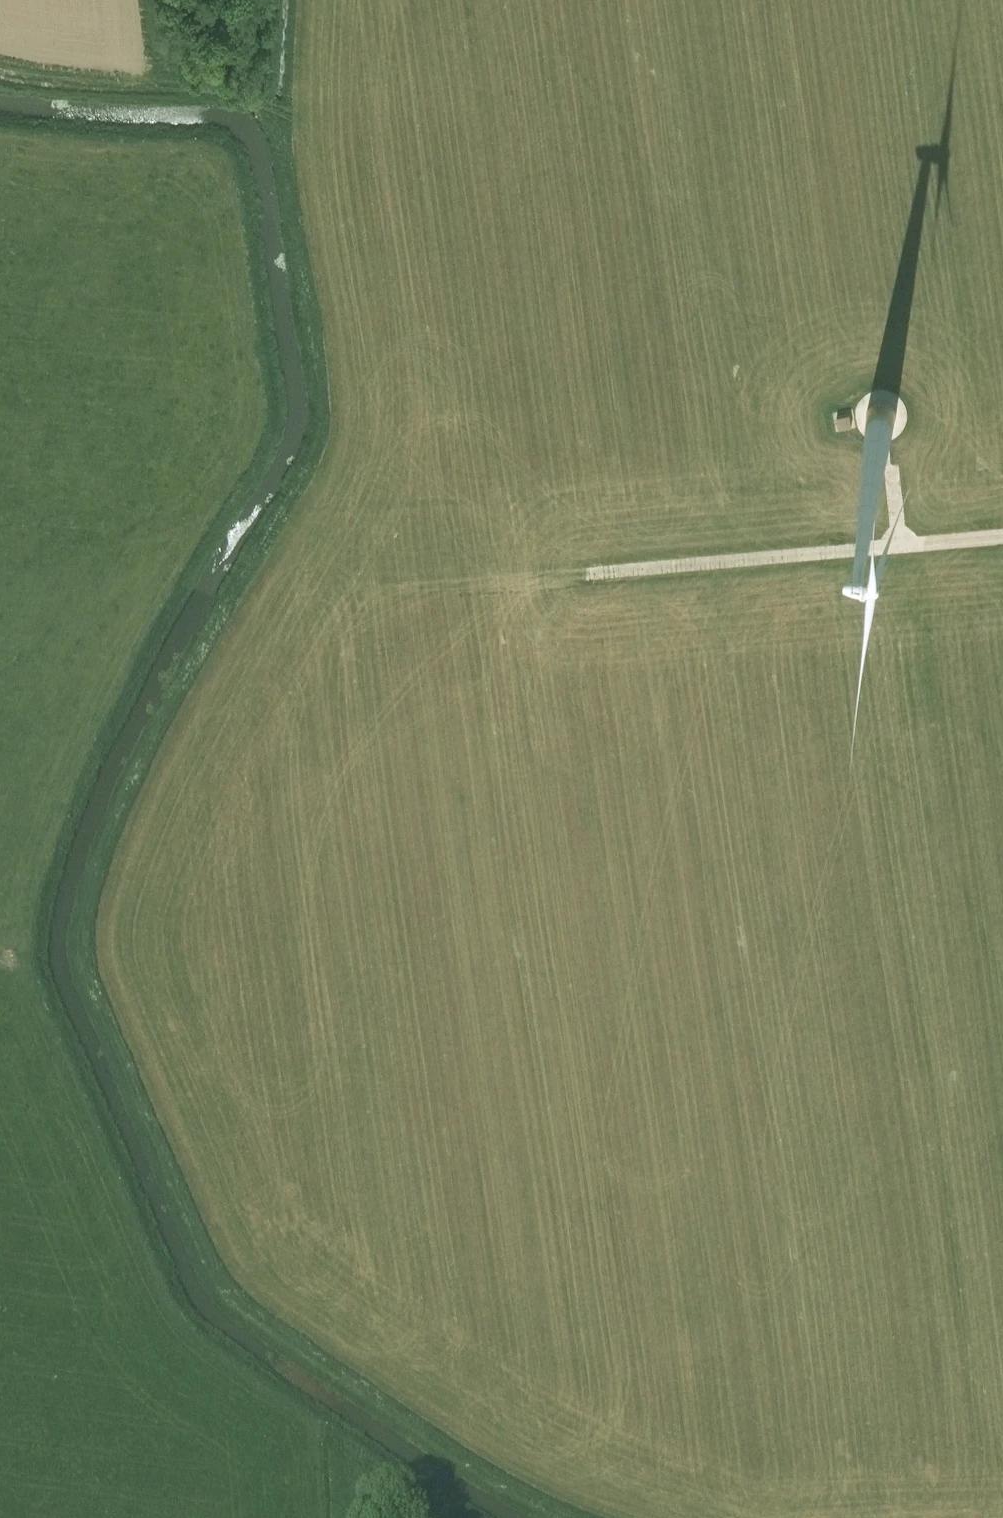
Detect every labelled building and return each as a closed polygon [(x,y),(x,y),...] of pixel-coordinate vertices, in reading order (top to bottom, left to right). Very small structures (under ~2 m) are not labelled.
[(892,394),(869,390),(865,418),(888,422),(892,394)]
